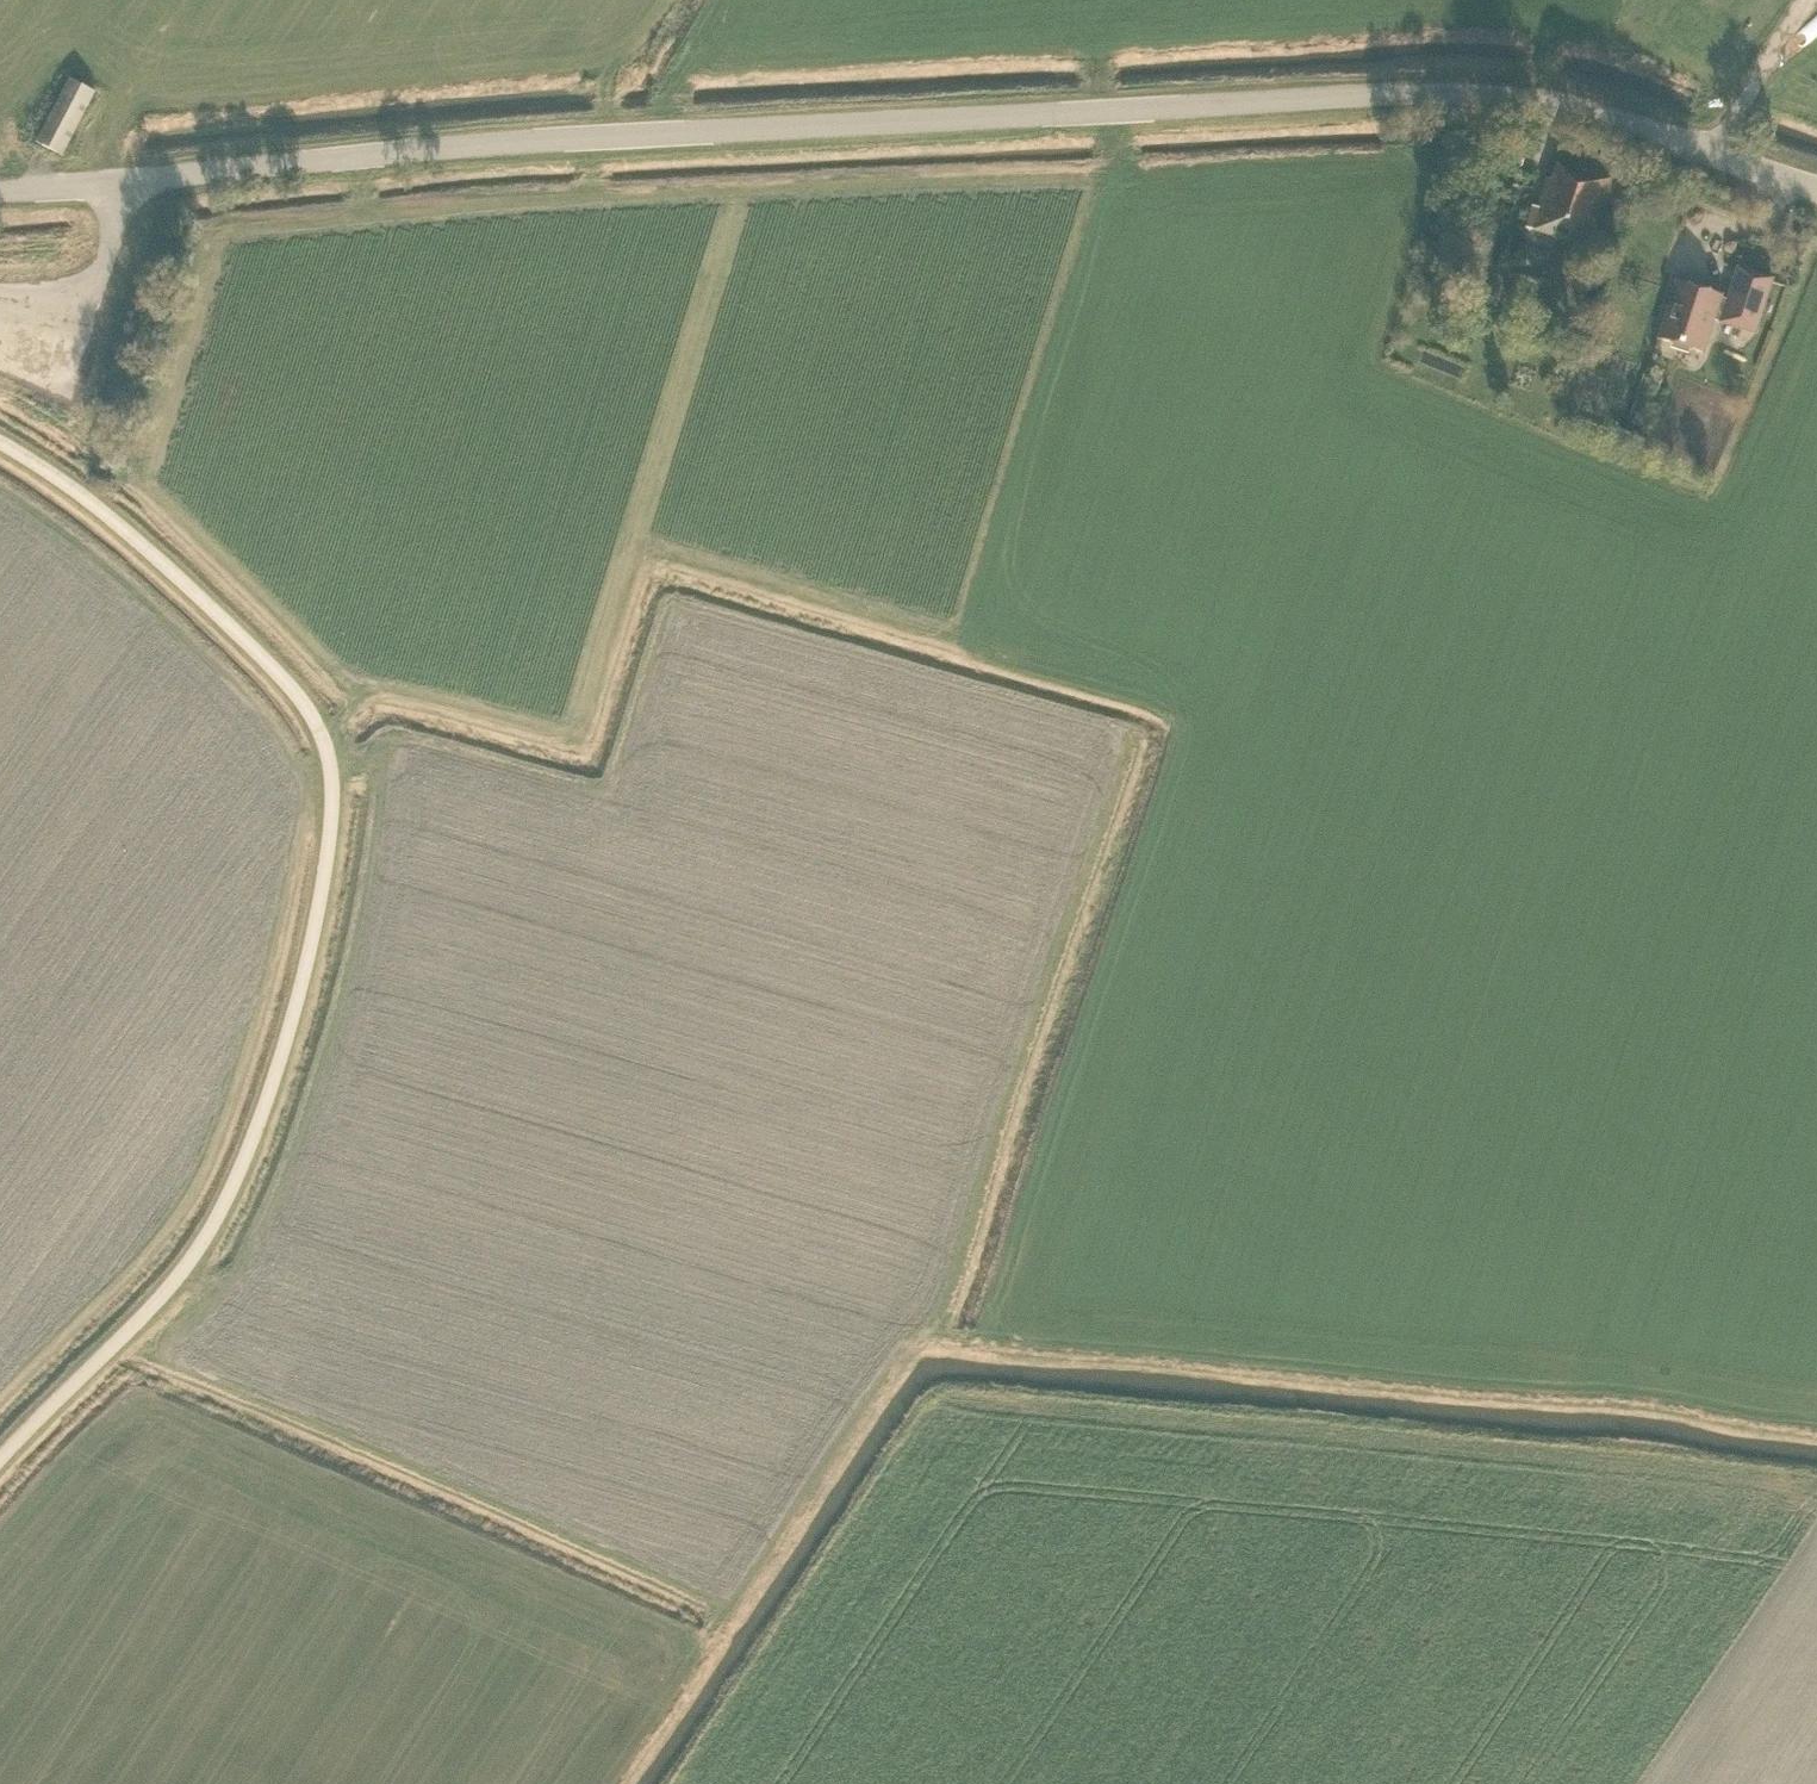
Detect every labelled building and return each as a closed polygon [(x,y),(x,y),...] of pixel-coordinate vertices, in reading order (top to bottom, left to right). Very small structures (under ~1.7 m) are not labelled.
[(37,141),(65,155),(97,92),(70,78),(37,141)] [(1526,227),(1587,247),(1593,225),(1597,226),(1618,163),(1564,145),(1559,161),(1558,161),(1552,179),(1547,178),(1538,207),(1533,206),(1526,227)] [(1704,353),(1714,320),(1755,333),(1773,279),(1738,268),(1728,300),(1721,298),(1722,295),(1678,281),(1659,339),(1704,353)]
